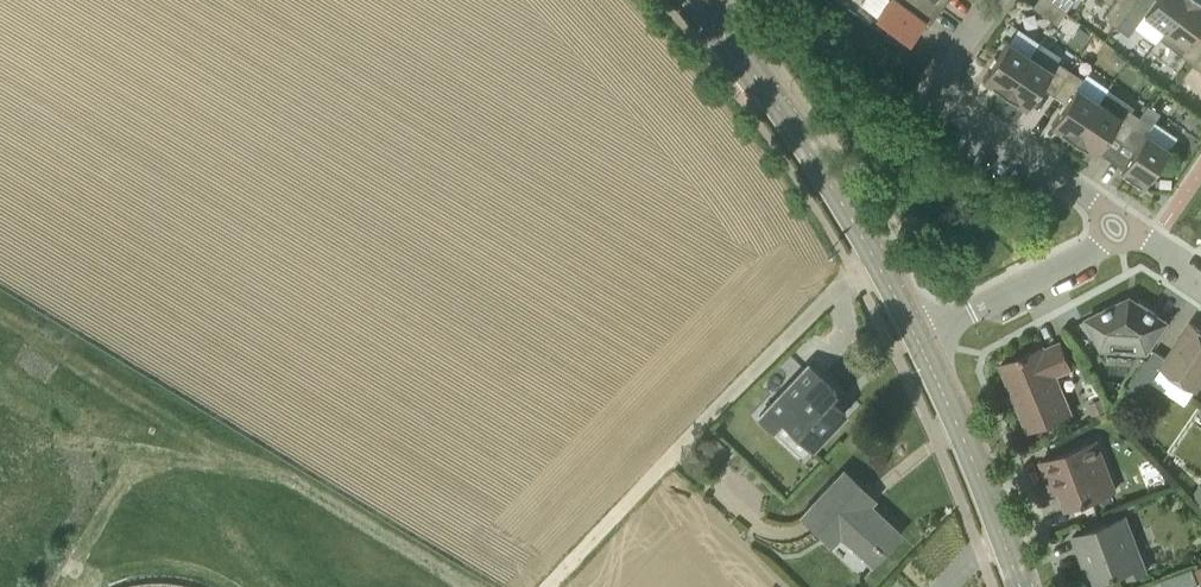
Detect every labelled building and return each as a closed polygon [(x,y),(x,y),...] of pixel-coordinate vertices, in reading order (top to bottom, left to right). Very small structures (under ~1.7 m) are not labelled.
[(941,8),(931,0),(864,0),(862,4),(877,15),(877,16),(910,40),(922,24),(927,28),(941,8)] [(941,8),(948,0),(931,0),(941,8)] [(1066,11),(1051,0),(1037,0),(1032,6),(1056,24),(1066,11)] [(1066,11),(1074,0),(1051,0),(1066,11)] [(1126,13),(1136,0),(1116,0),(1104,16),(1116,25),(1126,13)] [(1126,13),(1116,25),(1128,34),(1144,13),(1165,29),(1187,0),(1136,0),(1126,13)] [(1200,51),(1200,32),(1198,30),(1200,26),(1200,0),(1187,0),(1165,29),(1159,37),(1180,53),(1192,63),(1200,51)] [(1005,93),(1030,55),(1008,40),(983,78),(1005,93)] [(1118,69),(1126,59),(1115,50),(1112,55),(1113,65),(1118,69)] [(1192,63),(1185,72),(1196,80),(1200,73),(1200,51),(1192,63)] [(1052,70),(1030,55),(1005,93),(1027,108),(1041,86),(1054,94),(1070,69),(1058,61),(1052,70)] [(1074,139),(1099,101),(1078,87),(1083,78),(1070,69),(1054,94),(1066,103),(1052,124),(1074,139)] [(1123,141),(1140,116),(1127,107),(1121,116),(1099,101),(1074,139),(1096,154),(1110,132),(1123,141)] [(1140,116),(1123,141),(1135,149),(1121,171),(1144,186),(1169,148),(1147,133),(1152,124),(1140,116)] [(1148,350),(1167,320),(1131,296),(1087,317),(1102,347),(1148,350)] [(1200,382),(1200,328),(1190,321),(1167,357),(1154,349),(1128,388),(1141,397),(1162,366),(1197,389),(1200,382)] [(1072,368),(1061,341),(1045,347),(1045,346),(1001,364),(1029,430),(1072,412),(1057,374),(1072,368)] [(803,456),(846,411),(829,396),(836,389),(808,363),(759,415),(774,429),(784,419),(812,446),(802,456),(803,456)] [(1105,395),(1088,402),(1094,415),(1111,408),(1105,395)] [(1067,508),(1116,489),(1097,439),(1041,461),(1054,494),(1061,491),(1067,508)] [(872,565),(901,534),(857,491),(862,486),(845,470),(801,516),(831,544),(840,535),(872,565)] [(1200,482),(1193,494),(1200,502),(1200,482)] [(1147,570),(1126,515),(1073,535),(1079,551),(1084,549),(1096,582),(1126,571),(1129,577),(1147,570)] [(1199,583),(1193,567),(1162,579),(1165,586),(1187,586),(1199,583)]
